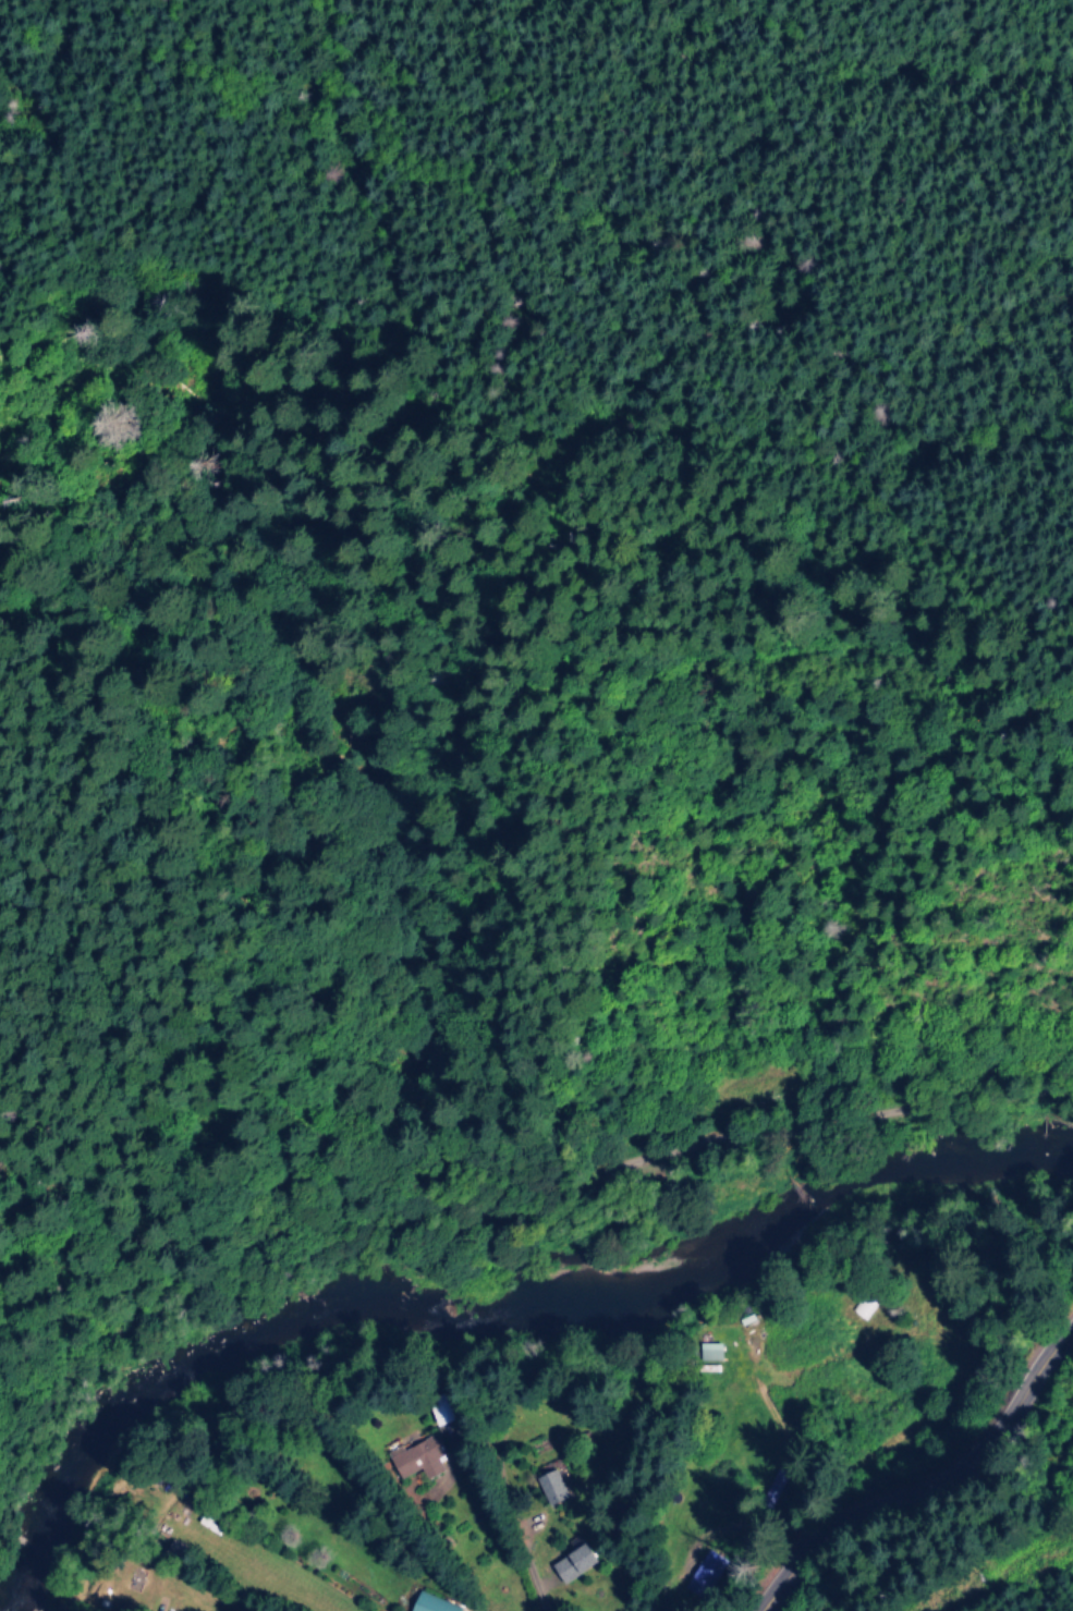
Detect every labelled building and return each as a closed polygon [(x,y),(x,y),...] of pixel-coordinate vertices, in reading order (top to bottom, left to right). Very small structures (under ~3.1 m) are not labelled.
[(717,1343),(696,1343),(696,1360),(717,1360),(717,1343)] [(397,1478),(416,1467),(422,1479),(439,1469),(432,1457),(441,1452),(430,1432),(385,1458),(397,1478)] [(562,1497),(554,1469),(532,1475),(541,1504),(562,1497)] [(759,1505),(774,1510),(783,1482),(768,1478),(759,1505)] [(590,1564),(579,1544),(545,1562),(556,1582),(590,1564)] [(684,1584),(700,1594),(716,1566),(700,1556),(684,1584)] [(413,1590),(405,1610),(454,1610),(456,1606),(413,1590)]
